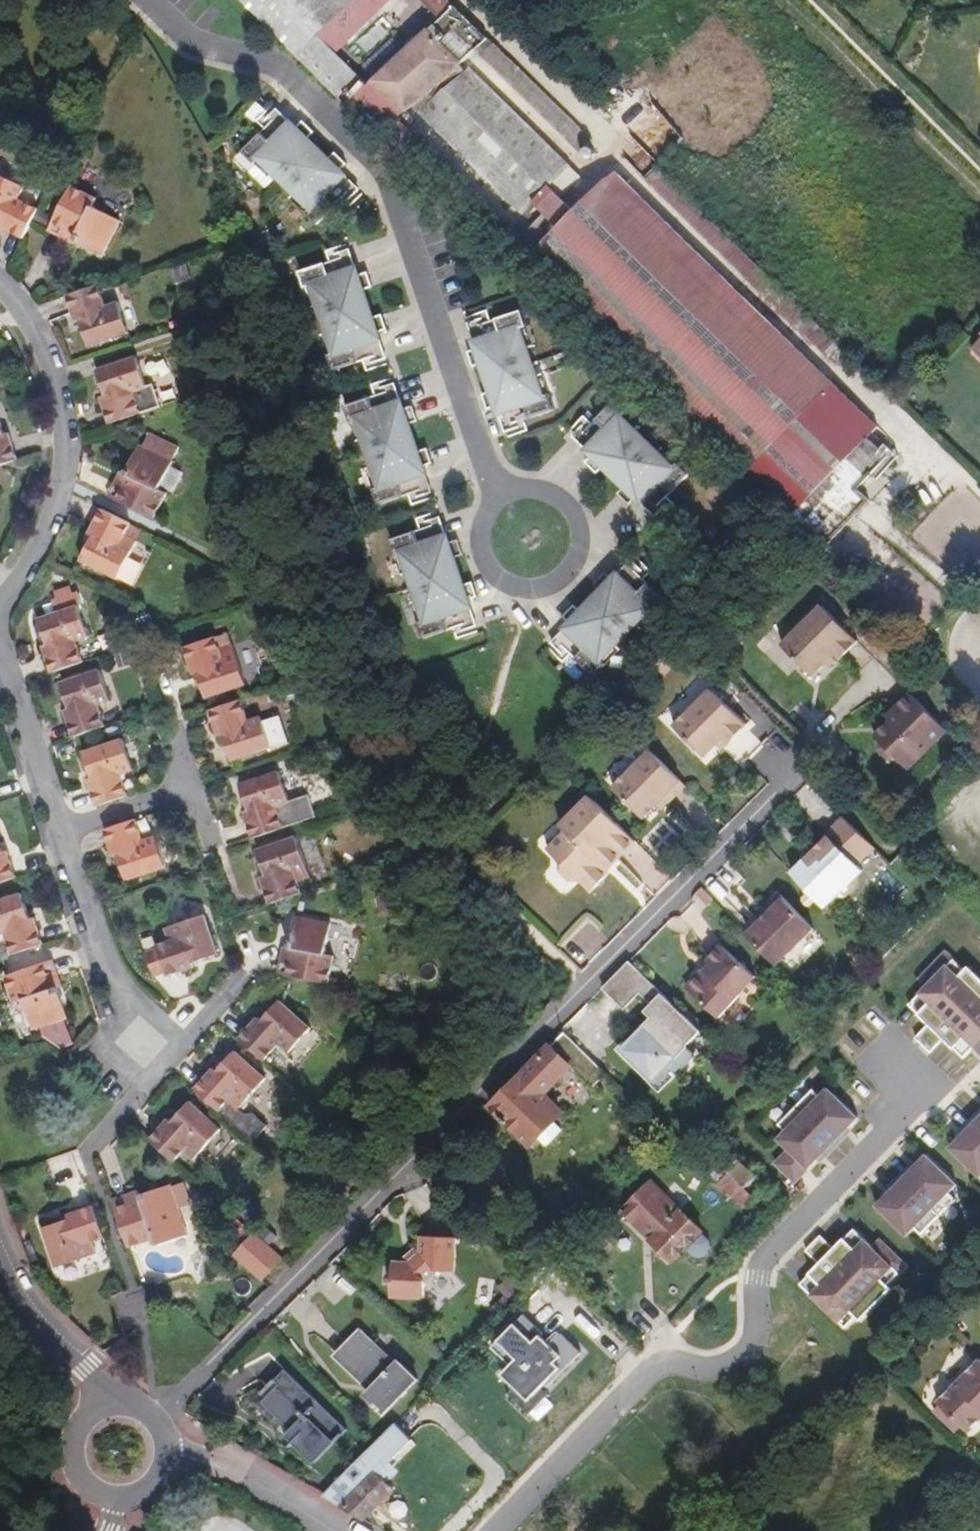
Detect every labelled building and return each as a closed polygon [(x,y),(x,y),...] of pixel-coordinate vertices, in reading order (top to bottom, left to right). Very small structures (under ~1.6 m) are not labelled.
[(476,52),(581,154),(594,140),(448,0),(420,0),(442,21),(373,93),(321,42),(330,32),(298,0),(236,0),(242,7),(301,63),(309,56),(528,267),(541,253),(526,239),(406,123),(476,52)] [(330,32),(360,0),(298,0),(330,32)] [(395,0),(360,0),(330,32),(349,50),(395,0)] [(581,177),(472,70),(425,118),(526,215),(537,204),(552,188),(564,199),(581,177)] [(648,102),(625,123),(652,153),(676,133),(648,102)] [(337,171),(345,163),(333,152),(327,158),(317,148),(307,138),(313,132),(302,121),(295,129),(289,134),(285,129),(289,124),(279,113),(241,151),(253,162),(258,158),(273,173),(283,183),(293,193),(308,207),(303,212),(316,224),(353,186),(342,176),(337,181),(332,176),(337,171)] [(295,129),(289,124),(285,129),(289,134),(295,129)] [(273,173),(258,158),(253,162),(269,177),(273,173)] [(836,343),(657,168),(646,181),(825,354),(836,343)] [(337,181),(342,176),(337,171),(332,176),(337,181)] [(19,200),(26,187),(0,175),(0,222),(0,228),(24,240),(39,210),(19,200)] [(879,428),(620,175),(612,184),(607,180),(604,183),(866,441),(869,438),(879,428)] [(866,441),(604,183),(578,212),(563,229),(541,253),(528,267),(792,522),(823,488),(838,473),(866,441)] [(122,222),(93,208),(98,199),(72,186),(53,224),(77,236),(75,241),(104,256),(122,222)] [(578,212),(564,199),(552,188),(537,204),(549,215),(563,229),(578,212)] [(308,207),(293,193),(289,197),(303,212),(308,207)] [(541,253),(563,229),(549,215),(526,239),(541,253)] [(75,241),(77,236),(53,224),(49,233),(73,245),(75,241)] [(372,314),(367,302),(362,288),(371,285),(366,270),(355,274),(349,275),(347,269),(353,268),(348,253),(298,270),(303,286),(310,283),(317,304),(321,317),(325,331),(333,352),(326,353),(331,369),(382,352),(377,338),(370,340),(368,333),(375,330),(385,327),(380,312),(372,314)] [(317,304),(310,283),(303,286),(310,306),(317,304)] [(90,347),(130,334),(120,303),(107,307),(99,285),(66,296),(76,324),(82,322),(90,347)] [(541,373),(530,343),(524,323),(503,329),(498,315),(469,325),(474,339),(483,336),(485,343),(476,347),(466,350),(470,364),(479,361),(489,388),(480,391),(485,406),(495,402),(503,424),(531,414),(527,400),(547,393),(541,373)] [(537,341),(530,320),(524,323),(530,343),(537,341)] [(377,338),(375,330),(368,333),(370,340),(377,338)] [(333,352),(325,331),(319,333),(326,353),(333,352)] [(485,343),(483,336),(474,339),(476,347),(485,343)] [(146,383),(162,379),(157,356),(141,359),(146,383)] [(148,390),(137,358),(97,371),(106,396),(101,398),(109,425),(162,407),(155,387),(148,390)] [(553,391),(546,371),(541,373),(547,393),(553,391)] [(430,460),(425,446),(417,449),(412,435),(408,421),(416,418),(411,404),(400,407),(393,409),(391,402),(398,400),(393,386),(343,403),(348,420),(355,417),(361,437),(366,450),(370,464),(377,484),(371,487),(375,502),(427,485),(422,470),(415,472),(413,465),(420,464),(430,460)] [(400,407),(398,400),(391,402),(393,409),(400,407)] [(642,419),(627,404),(622,408),(637,423),(642,419)] [(675,461),(659,445),(648,434),(637,423),(622,408),(606,424),(596,414),(574,436),(585,446),(593,439),(598,444),(590,451),(583,459),(594,470),(600,464),(610,474),(621,484),(615,491),(626,501),(633,493),(640,486),(646,491),(639,498),(650,509),(671,487),(660,476),(675,461)] [(0,417),(0,466),(18,460),(9,434),(6,435),(0,417)] [(361,437),(355,417),(348,420),(354,439),(361,437)] [(155,520),(167,494),(159,490),(180,446),(157,436),(150,451),(139,446),(125,475),(129,477),(118,501),(155,520)] [(871,477),(889,457),(881,450),(869,438),(866,441),(838,473),(859,490),(871,477)] [(590,451),(598,444),(593,439),(585,446),(590,451)] [(680,456),(664,440),(659,445),(675,461),(680,456)] [(877,482),(900,459),(886,445),(881,450),(889,457),(871,477),(877,482)] [(377,484),(370,464),(365,465),(371,487),(377,484)] [(422,470),(420,464),(413,465),(415,472),(422,470)] [(118,501),(129,477),(125,475),(120,473),(109,497),(118,501)] [(873,503),(859,490),(838,473),(823,488),(859,519),(873,503)] [(639,498),(646,491),(640,486),(633,493),(639,498)] [(817,566),(859,519),(823,488),(792,522),(783,532),(817,566)] [(119,581),(144,531),(102,510),(89,536),(93,538),(81,562),(119,581)] [(475,593),(470,578),(461,581),(457,567),(452,553),(461,551),(455,536),(445,539),(438,542),(436,535),(443,533),(439,518),(388,536),(393,551),(399,550),(406,570),(410,583),(415,597),(422,617),(415,619),(421,634),(472,617),(468,603),(460,606),(457,598),(465,596),(475,593)] [(445,539),(443,533),(436,535),(438,542),(445,539)] [(406,570),(399,550),(393,551),(400,572),(406,570)] [(612,641),(622,631),(632,621),(647,606),(651,610),(664,598),(625,561),(615,572),(621,577),(615,582),(610,577),(603,569),(592,580),(598,586),(587,597),(578,607),(572,601),(561,613),(568,620),(573,625),(569,630),(563,625),(552,636),(590,673),(602,661),(598,656),(612,641)] [(615,582),(621,577),(615,572),(610,577),(615,582)] [(468,603),(465,596),(457,598),(460,606),(468,603)] [(422,617),(415,597),(409,599),(415,619),(422,617)] [(83,663),(76,641),(89,637),(79,606),(39,619),(47,645),(43,647),(52,673),(83,663)] [(637,625),(651,610),(647,606),(632,621),(637,625)] [(859,645),(821,607),(782,647),(814,679),(826,666),(835,658),(840,663),(859,645)] [(569,630),(573,625),(568,620),(563,625),(569,630)] [(247,686),(233,646),(221,650),(216,637),(185,648),(195,677),(198,676),(206,700),(247,686)] [(602,661),(617,645),(612,641),(598,656),(602,661)] [(831,672),(840,663),(835,658),(826,666),(831,672)] [(111,703),(101,670),(60,685),(69,710),(65,711),(74,738),(105,727),(98,707),(111,703)] [(744,727),(710,692),(672,730),(702,761),(713,750),(720,742),(725,746),(744,727)] [(948,734),(910,695),(895,711),(898,715),(889,724),(875,738),(878,740),(878,750),(888,760),(897,760),(910,772),(948,734)] [(273,748),(263,717),(249,721),(242,700),(211,711),(219,738),(225,736),(233,761),(273,748)] [(898,715),(895,711),(885,720),(889,724),(898,715)] [(135,771),(124,740),(84,753),(92,779),(88,780),(97,807),(129,796),(122,776),(135,771)] [(717,754),(725,746),(720,742),(713,750),(717,754)] [(685,790),(650,754),(612,791),(643,821),(656,809),(661,804),(666,809),(685,790)] [(290,803),(280,772),(240,785),(248,810),(244,812),(253,839),(316,818),(309,796),(290,803)] [(637,848),(589,801),(560,829),(566,835),(546,855),(557,865),(558,876),(569,887),(580,888),(590,897),(593,894),(595,894),(606,883),(606,881),(609,878),(604,873),(613,865),(620,865),(637,848)] [(666,809),(661,804),(656,809),(662,814),(666,809)] [(858,887),(858,875),(864,869),(859,863),(872,849),(841,819),(825,835),(828,838),(804,860),(790,873),(824,908),(836,896),(847,896),(858,887)] [(167,869),(157,837),(143,841),(136,820),(105,831),(114,857),(118,856),(127,882),(167,869)] [(804,860),(828,838),(825,835),(802,858),(804,860)] [(311,878),(298,839),(257,852),(265,877),(262,878),(271,905),(302,894),(298,882),(311,878)] [(8,852),(4,853),(0,841),(0,884),(17,878),(8,852)] [(608,877),(620,865),(613,865),(604,873),(609,878),(609,877),(608,877)] [(715,902),(702,889),(695,896),(708,909),(715,902)] [(35,918),(31,920),(23,894),(0,901),(0,936),(6,934),(12,956),(44,945),(35,918)] [(776,965),(814,928),(781,894),(765,909),(770,914),(761,922),(760,921),(746,934),(776,965)] [(761,922),(770,914),(765,909),(757,917),(760,921),(761,922)] [(220,956),(206,916),(166,929),(170,942),(158,946),(159,950),(146,955),(154,979),(167,974),(168,978),(195,969),(193,965),(220,956)] [(329,986),(335,958),(325,957),(332,926),(295,918),(288,950),(293,951),(287,976),(329,986)] [(719,1019),(757,979),(722,947),(708,962),(711,965),(688,990),(719,1019)] [(287,976),(293,951),(288,950),(285,949),(279,975),(287,976)] [(969,967),(965,971),(946,952),(920,979),(927,986),(909,1005),(929,1024),(915,1038),(931,1053),(944,1039),(964,1059),(975,1048),(979,1052),(979,978),(969,967)] [(65,987),(56,960),(47,964),(56,990),(60,989),(65,987)] [(670,1085),(699,1056),(688,1047),(703,1031),(630,962),(604,989),(626,1010),(642,993),(655,1006),(650,1012),(662,1025),(654,1033),(648,1032),(642,1038),(641,1037),(625,1053),(641,1069),(648,1063),(663,1077),(670,1085)] [(56,990),(47,964),(7,976),(15,1003),(23,1001),(33,1031),(69,1019),(60,989),(56,990)] [(311,1030),(280,1002),(262,1022),(259,1019),(240,1039),(265,1062),(280,1045),(289,1054),(311,1030)] [(562,1116),(542,1097),(570,1068),(593,1091),(608,1075),(564,1034),(491,1107),(531,1148),(539,1139),(547,1147),(563,1131),(555,1123),(562,1116)] [(238,1111),(266,1081),(236,1052),(218,1072),(215,1069),(195,1089),(220,1113),(230,1103),(238,1111)] [(663,1077),(648,1063),(641,1069),(657,1084),(663,1077)] [(775,1164),(795,1183),(858,1119),(827,1089),(819,1097),(812,1090),(778,1125),(785,1132),(777,1139),(788,1150),(775,1164)] [(193,1162),(222,1130),(192,1102),(173,1122),(169,1120),(150,1140),(175,1162),(184,1153),(193,1162)] [(949,1148),(979,1178),(979,1177),(979,1116),(949,1148)] [(698,1162),(709,1152),(702,1145),(692,1156),(698,1162)] [(726,1167),(709,1152),(698,1162),(714,1178),(726,1167)] [(956,1185),(926,1155),(876,1206),(907,1236),(914,1228),(922,1235),(939,1218),(956,1200),(948,1193),(956,1185)] [(757,1200),(746,1189),(758,1177),(740,1160),(729,1171),(726,1167),(714,1178),(746,1211),(757,1200)] [(703,1234),(703,1233),(682,1210),(678,1214),(649,1184),(622,1211),(651,1241),(672,1263),(686,1250),(694,1258),(701,1260),(705,1258),(711,1253),(712,1249),(711,1242),(703,1234)] [(173,1190),(171,1186),(142,1196),(143,1199),(117,1209),(130,1248),(156,1240),(159,1246),(189,1236),(179,1208),(191,1204),(184,1186),(173,1190)] [(117,1209),(143,1199),(142,1196),(140,1192),(114,1200),(117,1209)] [(98,1255),(93,1243),(105,1239),(94,1207),(67,1216),(69,1221),(44,1230),(57,1268),(98,1255)] [(246,1243),(255,1234),(233,1214),(225,1223),(246,1243)] [(819,1264),(800,1284),(845,1329),(857,1317),(860,1320),(891,1289),(887,1285),(906,1266),(880,1240),(872,1248),(853,1229),(834,1249),(820,1236),(805,1251),(819,1264)] [(279,1256),(255,1234),(246,1243),(234,1256),(260,1278),(279,1256)] [(454,1274),(457,1239),(422,1237),(421,1252),(420,1254),(409,1263),(393,1263),(391,1298),(425,1300),(426,1282),(437,1273),(454,1274)] [(409,1263),(420,1254),(417,1250),(407,1260),(409,1263)] [(525,1315),(493,1347),(511,1365),(501,1374),(514,1387),(528,1401),(541,1389),(545,1386),(548,1389),(582,1355),(563,1336),(552,1347),(542,1337),(544,1334),(525,1315)] [(418,1381),(400,1363),(396,1368),(360,1332),(337,1355),(373,1391),(367,1397),(374,1404),(373,1406),(379,1413),(381,1412),(385,1416),(418,1381)] [(979,1361),(936,1403),(968,1434),(979,1422),(979,1362),(979,1361)] [(348,1430),(287,1371),(276,1382),(259,1399),(264,1404),(289,1429),(284,1434),(292,1442),(314,1464),(348,1430)] [(528,1401),(514,1387),(506,1395),(526,1417),(548,1397),(541,1389),(528,1401)] [(398,1471),(395,1468),(417,1445),(396,1423),(376,1443),(325,1494),(323,1496),(364,1520),(394,1490),(386,1483),(398,1471)]
